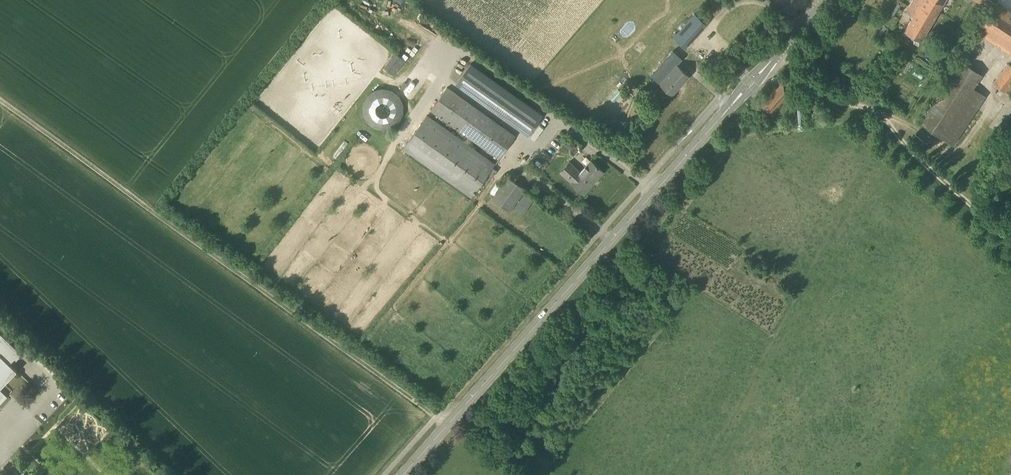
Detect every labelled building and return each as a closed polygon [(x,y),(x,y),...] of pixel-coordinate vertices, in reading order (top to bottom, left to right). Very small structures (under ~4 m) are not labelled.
[(945,0),(914,0),(907,12),(913,16),(905,30),(921,40),(945,0)] [(992,10),(983,25),(979,31),(1010,52),(1010,23),(992,10)] [(685,48),(706,24),(694,13),(673,37),(685,48)] [(666,43),(659,51),(672,63),(680,55),(666,43)] [(953,145),(975,112),(981,103),(986,96),(973,87),(982,74),(961,60),(919,122),(953,145)] [(528,135),(543,115),(470,63),(456,84),(528,135)] [(672,94),(689,76),(676,64),(659,83),(672,94)] [(1010,85),(1010,66),(1008,64),(993,83),(1005,93),(1010,85)] [(788,102),(792,98),(789,96),(793,91),(783,82),(763,105),(773,114),(785,100),(788,102)] [(499,158),(515,135),(484,113),(447,87),(431,110),(467,136),(464,141),(428,115),(403,148),(471,197),(488,173),(493,177),(497,170),(493,167),(495,163),(469,144),(472,140),(499,158)] [(584,193),(603,171),(590,160),(580,171),(569,162),(559,173),(584,193)] [(510,211),(526,188),(508,176),(492,198),(510,211)] [(17,370),(9,363),(20,352),(22,354),(23,354),(0,332),(0,388),(17,370)]
